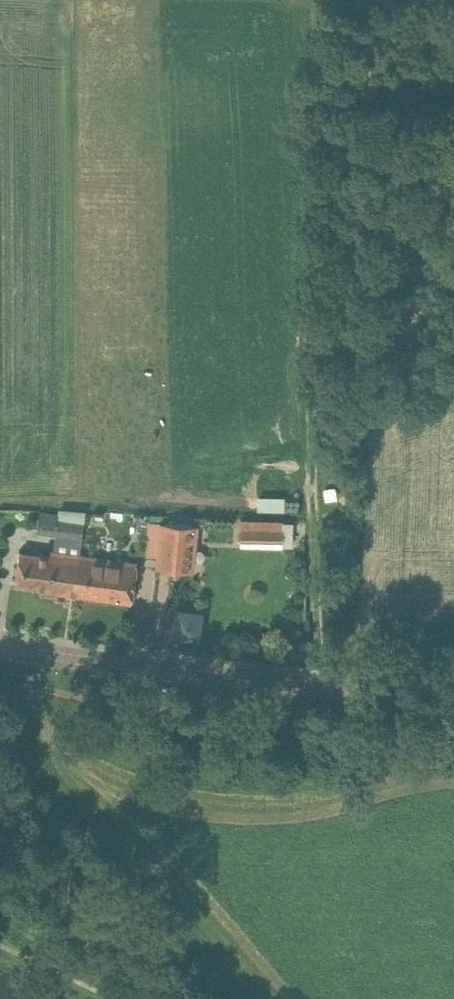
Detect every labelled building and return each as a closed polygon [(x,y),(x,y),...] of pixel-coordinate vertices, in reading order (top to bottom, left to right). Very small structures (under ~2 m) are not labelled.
[(55,537),(53,551),(48,550),(48,555),(19,551),(15,581),(48,586),(48,591),(74,594),(80,555),(86,513),(57,510),(53,536),(55,537)] [(195,526),(162,523),(158,567),(186,569),(188,546),(193,546),(195,526)] [(283,530),(240,529),(240,540),(282,541),(283,530)] [(80,555),(74,594),(131,602),(137,563),(80,555)] [(169,605),(166,635),(198,638),(201,608),(169,605)]
